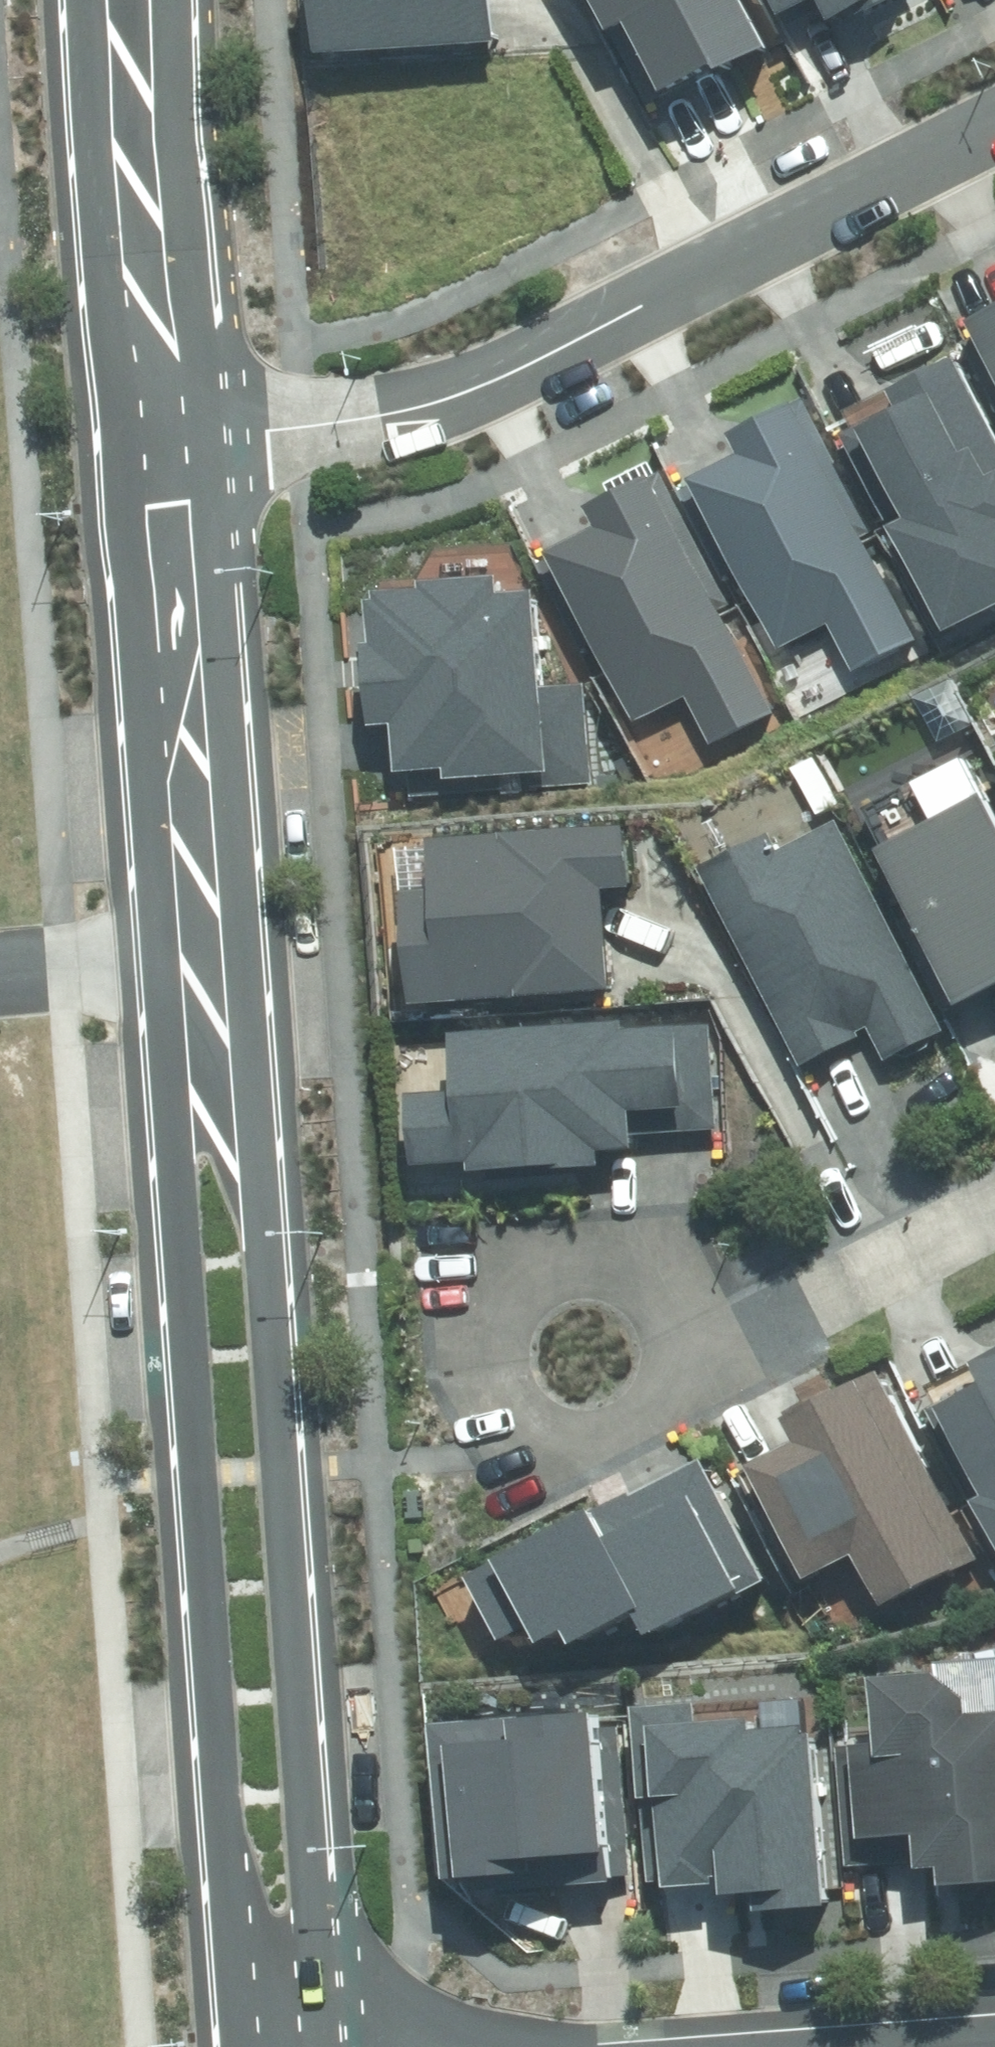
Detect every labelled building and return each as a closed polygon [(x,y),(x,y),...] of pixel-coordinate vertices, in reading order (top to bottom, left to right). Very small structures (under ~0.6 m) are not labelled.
[(329,48),(504,35),(501,0),(325,0),(329,48)] [(651,100),(774,39),(754,0),(600,0),(651,100)] [(841,14),(868,0),(833,0),(841,14)] [(976,321),(994,361),(994,312),(976,321)] [(965,358),(900,391),(908,406),(873,424),(921,521),(900,532),(952,636),(994,615),(994,418),(965,358)] [(924,630),(803,393),(738,426),(748,447),(699,472),(786,642),(833,618),(857,665),(924,630)] [(783,703),(660,468),(596,501),(606,520),(552,548),(639,715),(688,689),(715,739),(783,703)] [(507,588),(506,573),(381,583),(385,637),(375,638),(382,719),(404,717),(408,764),(454,760),(455,774),(559,765),(544,585),(507,588)] [(955,1031),(837,822),(787,850),(779,835),(710,873),(816,1061),(870,1030),(891,1067),(955,1031)] [(719,1127),(710,1020),(467,1040),(472,1100),(404,1106),(410,1186),(609,1170),(607,1152),(640,1150),(639,1133),(719,1127)] [(958,1504),(891,1364),(797,1409),(812,1440),(744,1473),(785,1557),(797,1547),(811,1574),(958,1504)] [(929,1423),(994,1547),(994,1388),(929,1423)] [(856,1736),(864,1850),(926,1846),(928,1873),(953,1871),(954,1891),(994,1889),(994,1717),(978,1718),(977,1707),(942,1678),(884,1682),(888,1733),(856,1736)] [(610,1712),(448,1723),(459,1883),(498,1881),(499,1898),(622,1890),(610,1712)] [(760,1721),(662,1728),(674,1891),(738,1886),(740,1903),(777,1901),(778,1917),(838,1913),(825,1729),(761,1734),(760,1721)]
